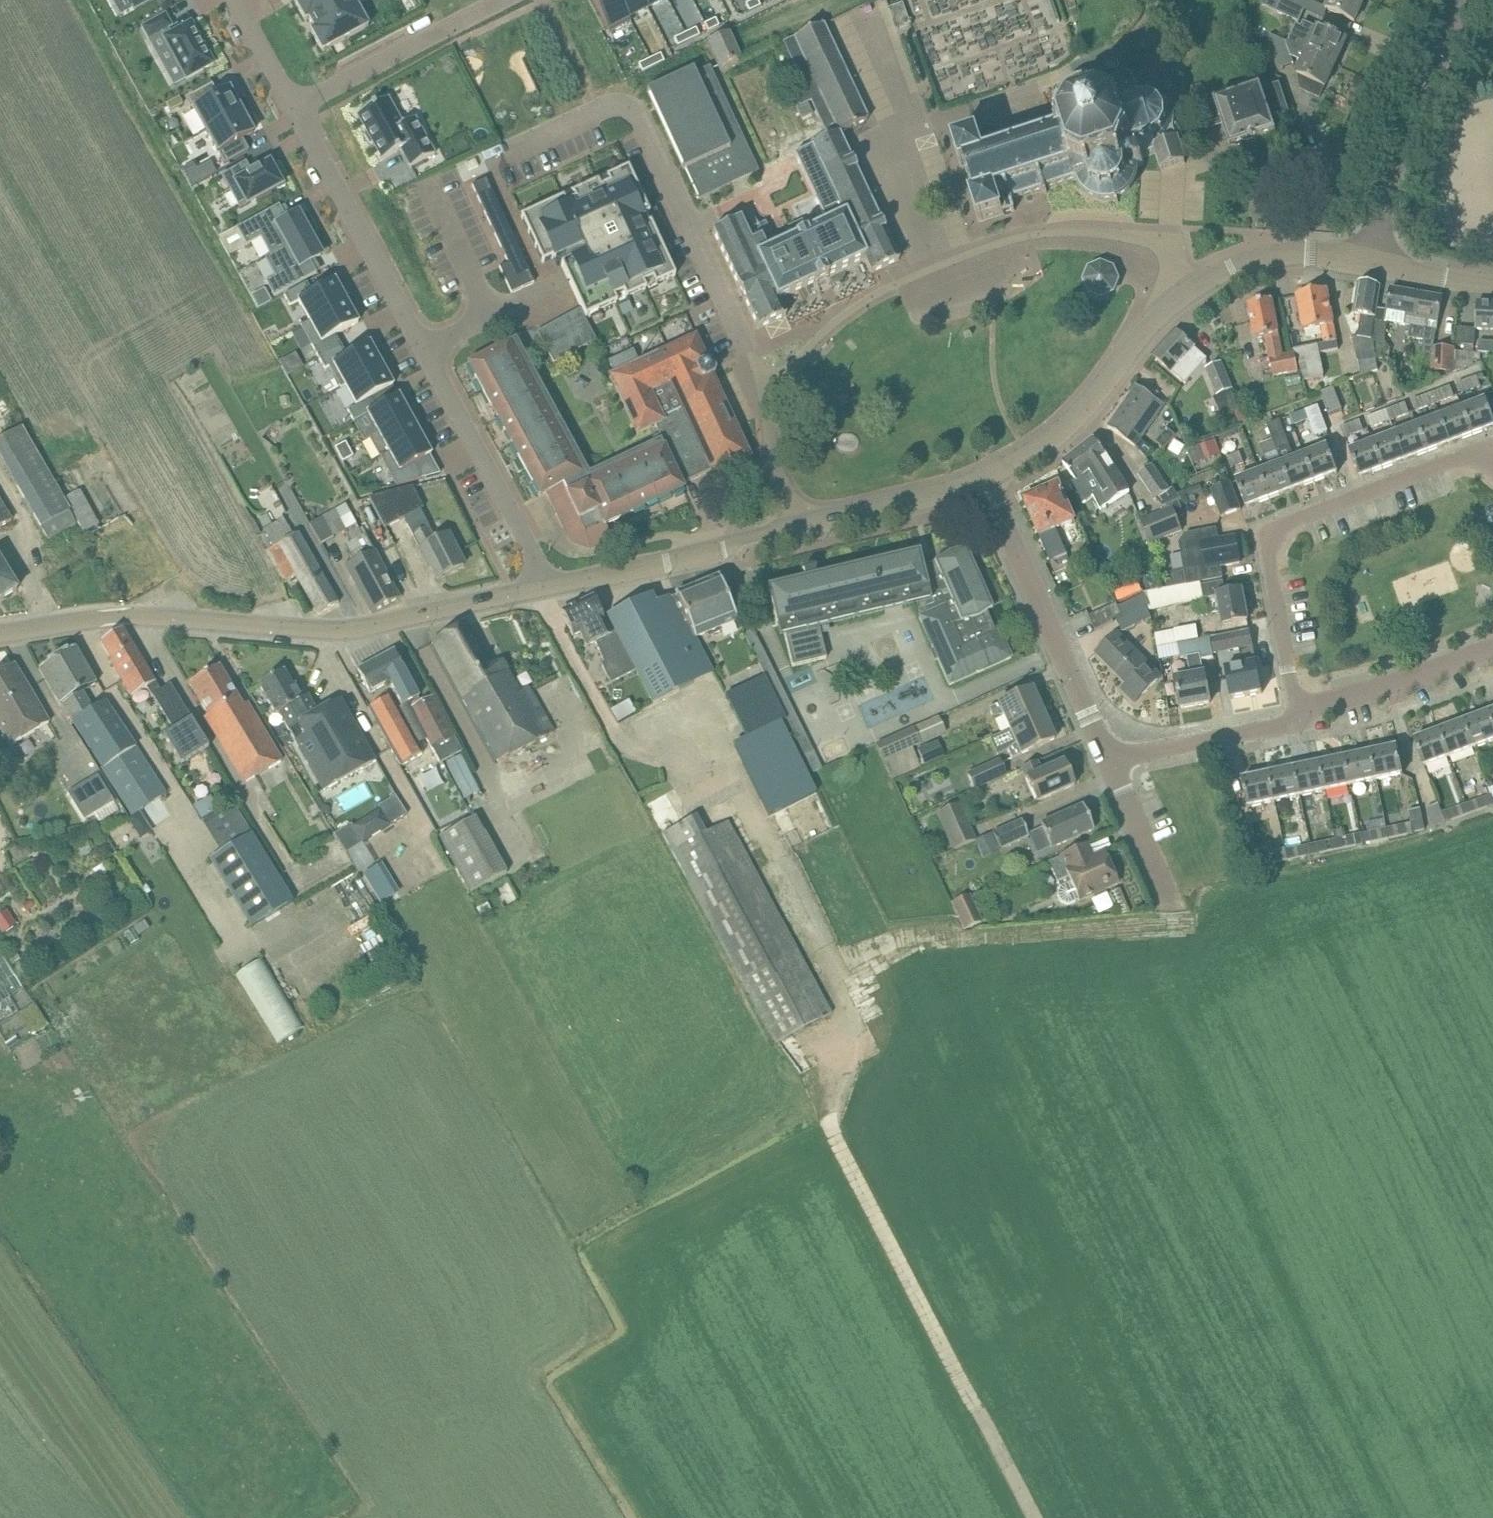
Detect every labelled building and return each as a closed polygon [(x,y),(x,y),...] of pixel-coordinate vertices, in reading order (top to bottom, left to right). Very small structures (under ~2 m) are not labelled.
[(294,1),(305,21),(309,19),(315,30),(311,32),(323,52),(368,26),(354,0),(296,0),(294,1)] [(611,32),(632,21),(629,17),(620,0),(594,0),(611,32)] [(629,17),(648,7),(644,0),(620,0),(629,17)] [(1283,0),(1283,1),(1277,12),(1301,23),(1306,11),(1283,0)] [(1283,0),(1306,11),(1311,0),(1282,0),(1283,0)] [(1328,9),(1355,21),(1364,0),(1332,0),(1328,9)] [(756,2),(745,7),(749,14),(760,9),(756,2)] [(889,8),(897,28),(909,24),(902,3),(889,8)] [(214,63),(191,21),(171,32),(168,28),(172,26),(165,14),(142,27),(148,39),(161,32),(186,79),(214,63)] [(715,21),(704,26),(708,34),(719,28),(715,21)] [(816,111),(829,138),(840,133),(867,120),(822,24),(795,37),(795,39),(784,44),(794,65),(784,70),(800,105),(811,100),(816,111)] [(1319,28),(1309,51),(1308,51),(1336,63),(1346,40),(1319,28)] [(695,31),(684,36),(688,44),(699,39),(695,31)] [(705,44),(719,72),(740,62),(726,34),(705,44)] [(1308,51),(1309,51),(1272,35),(1283,68),(1295,64),(1293,57),(1304,62),(1298,74),(1325,87),(1336,63),(1308,51)] [(684,36),(673,42),(677,49),(688,44),(684,36)] [(660,57),(649,62),(653,69),(664,64),(660,57)] [(649,62),(638,67),(642,75),(653,69),(649,62)] [(684,170),(685,169),(745,141),(710,67),(696,73),(694,69),(647,91),(684,170)] [(972,197),(980,222),(1015,211),(1013,204),(1015,204),(1014,200),(1077,179),(1077,181),(1079,186),(1080,187),(1082,189),(1086,194),(1092,198),(1099,200),(1105,201),(1109,201),(1114,200),(1116,204),(1119,202),(1118,199),(1124,197),(1126,196),(1130,192),(1134,186),(1137,177),(1139,170),(1139,166),(1143,166),(1145,161),(1144,157),(1156,153),(1162,171),(1186,163),(1179,141),(1183,139),(1180,132),(1178,126),(1174,127),(1174,124),(1175,121),(1173,115),(1172,111),(1170,106),(1166,102),(1163,100),(1155,95),(1151,95),(1145,95),(1140,95),(1133,74),(1127,73),(1119,76),(1111,78),(1106,85),(1105,84),(1103,82),(1100,80),(1093,78),(1091,77),(1085,76),(1081,76),(1078,78),(1077,74),(1073,75),(1074,79),(1068,82),(1066,84),(1065,84),(1063,85),(1062,87),(1062,88),(1060,89),(1059,93),(1057,96),(1057,98),(1055,101),(1055,104),(1054,108),(1054,112),(1054,114),(1056,119),(994,140),(993,137),(989,139),(990,141),(981,144),(977,134),(954,142),(962,167),(967,165),(977,196),(972,197)] [(212,83),(188,97),(206,130),(241,111),(240,109),(243,107),(238,96),(234,98),(229,89),(219,95),(212,83)] [(1216,102),(1225,129),(1231,148),(1277,133),(1272,119),(1288,113),(1279,86),(1263,91),(1261,87),(1217,102),(1216,102)] [(179,96),(166,104),(170,111),(183,104),(179,96)] [(388,97),(357,115),(383,160),(401,149),(411,167),(435,154),(415,118),(403,124),(388,97)] [(809,103),(798,108),(803,119),(814,114),(809,103)] [(241,111),(206,130),(225,165),(250,150),(243,139),(253,133),(241,111)] [(795,154),(827,223),(844,215),(864,259),(871,274),(899,260),(885,230),(886,230),(881,220),(880,220),(857,170),(857,169),(853,160),(852,160),(840,133),(829,138),(795,154)] [(745,141),(685,169),(699,199),(759,171),(745,141)] [(210,161),(201,166),(208,178),(216,173),(210,161)] [(247,161),(222,175),(240,208),(261,197),(278,188),(279,189),(286,185),(280,174),(277,176),(270,163),(253,172),(247,161)] [(546,215),(532,219),(552,261),(563,256),(567,264),(562,266),(584,314),(595,308),(598,314),(617,304),(614,298),(625,294),(627,300),(647,291),(644,285),(653,280),(656,287),(676,278),(647,217),(651,215),(629,169),(608,179),(611,184),(601,190),(599,184),(574,195),(576,201),(567,206),(564,199),(543,209),(546,215)] [(486,178),(472,185),(508,263),(502,265),(500,267),(512,293),(534,282),(486,178)] [(279,204),(220,237),(230,255),(246,246),(247,246),(261,238),(270,255),(271,256),(309,234),(298,213),(292,217),(287,219),(281,207),(279,204)] [(757,255),(775,247),(765,224),(754,229),(748,215),(712,231),(758,329),(786,316),(779,300),(757,255)] [(794,238),(775,247),(757,255),(779,300),(815,282),(816,284),(828,278),(828,276),(864,259),(844,215),(827,223),(807,232),(802,221),(789,227),(794,238)] [(270,255),(265,258),(275,276),(266,281),(274,296),(317,272),(311,261),(315,259),(321,255),(309,234),(271,256),(270,255)] [(1085,286),(1089,293),(1096,298),(1105,299),(1113,296),(1119,289),(1121,280),(1120,273),(1115,267),(1109,263),(1102,262),(1094,264),(1088,270),(1085,277),(1085,286)] [(307,282),(284,295),(290,306),(299,301),(310,321),(310,322),(347,301),(335,281),(313,293),(307,282)] [(1380,287),(1359,283),(1354,315),(1361,316),(1357,338),(1371,340),(1375,320),(1377,310),(1380,287)] [(1293,350),(1294,354),(1304,380),(1309,379),(1310,388),(1325,385),(1319,353),(1338,350),(1327,289),(1296,295),(1303,331),(1322,328),(1325,344),(1293,350)] [(1387,311),(1377,310),(1375,320),(1410,326),(1408,338),(1435,342),(1439,317),(1442,297),(1391,289),(1387,311)] [(264,291),(253,297),(259,308),(270,302),(264,291)] [(1298,371),(1294,354),(1284,356),(1276,319),(1272,300),(1249,304),(1252,324),(1256,338),(1267,336),(1276,376),(1298,371)] [(310,321),(301,326),(319,358),(342,345),(336,335),(358,323),(347,301),(310,322),(310,321)] [(1477,302),(1477,330),(1492,330),(1492,303),(1477,302)] [(580,308),(569,314),(586,345),(596,339),(580,308)] [(569,314),(558,320),(575,351),(586,345),(569,314)] [(558,320),(548,326),(565,357),(575,351),(558,320)] [(565,357),(548,326),(537,332),(554,362),(565,357)] [(1169,369),(1185,383),(1207,358),(1191,344),(1177,330),(1154,355),(1155,355),(1154,356),(1169,369)] [(1492,354),(1492,334),(1480,333),(1479,353),(1492,354)] [(637,434),(656,425),(664,421),(662,418),(682,409),(711,471),(719,487),(756,470),(712,375),(715,374),(709,362),(708,362),(696,336),(639,363),(633,351),(609,362),(614,374),(610,376),(637,434)] [(1357,338),(1353,337),(1358,361),(1376,359),(1371,340),(1357,338)] [(553,489),(557,498),(587,484),(606,525),(685,488),(682,484),(711,471),(682,409),(662,418),(664,421),(656,425),(662,439),(589,472),(516,338),(468,364),(540,496),(553,489)] [(342,345),(319,358),(325,368),(329,367),(341,388),(345,386),(345,385),(381,365),(370,344),(347,356),(342,345)] [(1474,351),(1455,350),(1455,349),(1432,348),(1431,382),(1451,375),(1450,374),(1473,365),(1474,351)] [(1234,386),(1222,361),(1207,368),(1218,393),(1234,386)] [(1476,377),(1459,383),(1463,394),(1481,387),(1480,385),(1490,381),(1483,363),(1472,367),(1476,377)] [(1378,364),(1362,364),(1366,381),(1380,375),(1378,364)] [(381,365),(345,385),(345,386),(356,405),(348,410),(354,421),(368,414),(377,409),(377,408),(371,398),(393,386),(381,365)] [(1125,439),(1137,447),(1164,404),(1154,397),(1137,386),(1108,428),(1125,439)] [(1451,386),(1432,393),(1436,404),(1455,397),(1451,386)] [(1320,392),(1329,415),(1343,410),(1334,387),(1320,392)] [(1436,404),(1432,393),(1413,400),(1417,411),(1436,404)] [(290,395),(281,396),(282,404),(292,402),(290,395)] [(377,409),(368,414),(378,433),(379,433),(410,416),(399,396),(377,408),(377,409)] [(1463,409),(1473,434),(1492,427),(1492,419),(1486,400),(1463,409)] [(1406,403),(1386,410),(1390,421),(1410,413),(1406,403)] [(1309,420),(1316,436),(1328,432),(1318,406),(1292,416),(1295,425),(1309,420)] [(1463,409),(1441,418),(1450,443),(1473,434),(1463,409)] [(1390,421),(1386,410),(1368,417),(1372,428),(1390,421)] [(378,433),(370,437),(380,457),(381,457),(420,435),(410,416),(379,433),(378,433)] [(1441,418),(1418,426),(1428,451),(1450,443),(1441,418)] [(1365,431),(1361,420),(1341,427),(1345,438),(1365,431)] [(1267,426),(1272,439),(1273,438),(1292,490),(1315,481),(1305,455),(1295,459),(1280,421),(1267,426)] [(1418,426),(1395,435),(1405,460),(1428,451),(1418,426)] [(48,539),(76,523),(83,535),(100,524),(80,489),(62,499),(21,427),(0,439),(0,455),(48,539)] [(1166,428),(1155,441),(1163,449),(1175,435),(1166,428)] [(381,457),(380,457),(396,485),(422,479),(422,478),(414,464),(430,455),(431,455),(420,435),(381,457)] [(1395,435),(1373,443),(1382,469),(1405,460),(1395,435)] [(1074,482),(1084,503),(1094,495),(1101,509),(1129,491),(1109,457),(1094,438),(1063,462),(1077,480),(1074,482)] [(1269,469),(1259,472),(1269,498),(1292,490),(1273,438),(1272,439),(1259,443),(1269,469)] [(346,442),(335,448),(339,455),(350,449),(346,442)] [(1382,469),(1373,443),(1350,452),(1360,477),(1382,469)] [(1328,446),(1305,455),(1315,481),(1338,473),(1328,446)] [(339,455),(343,462),(354,456),(350,449),(339,455)] [(1227,457),(1231,469),(1244,464),(1240,452),(1227,457)] [(1156,499),(1162,495),(1168,503),(1175,498),(1151,463),(1138,473),(1156,499)] [(436,466),(425,472),(427,477),(440,474),(436,466)] [(1269,498),(1259,472),(1237,481),(1246,507),(1269,498)] [(1210,490),(1221,518),(1242,510),(1231,482),(1210,490)] [(587,484),(557,498),(551,501),(563,527),(568,525),(575,539),(590,545),(610,535),(606,525),(587,484)] [(1024,500),(1052,561),(1058,558),(1060,562),(1069,558),(1056,529),(1075,520),(1067,503),(1059,485),(1024,500)] [(412,488),(370,498),(385,526),(423,509),(412,488)] [(1172,504),(1173,508),(1142,521),(1151,543),(1182,530),(1178,519),(1183,516),(1180,500),(1172,504)] [(12,521),(1,503),(0,501),(0,528),(12,521)] [(346,566),(362,595),(371,613),(400,598),(390,580),(347,502),(310,523),(322,544),(346,530),(353,542),(346,546),(355,561),(346,566)] [(418,512),(406,519),(422,549),(420,550),(429,567),(432,566),(438,578),(464,565),(448,535),(433,542),(418,512)] [(309,597),(319,614),(339,603),(329,585),(301,535),(296,538),(284,518),(272,524),(267,514),(258,519),(275,550),(272,551),(289,582),(298,577),(309,597)] [(1180,543),(1187,584),(1223,578),(1221,566),(1240,563),(1236,536),(1212,540),(1210,529),(1186,534),(1180,543)] [(816,576),(815,570),(816,569),(816,568),(802,572),(803,573),(805,579),(768,587),(772,607),(777,626),(783,625),(793,667),(828,659),(821,631),(828,629),(827,624),(883,611),(882,607),(916,600),(919,615),(949,686),(962,680),(1011,658),(999,631),(996,632),(987,611),(993,607),(967,547),(949,551),(935,561),(935,563),(923,566),(920,551),(816,576)] [(17,589),(0,560),(0,599),(17,589)] [(614,632),(633,672),(636,671),(650,705),(714,670),(697,637),(708,632),(710,637),(723,632),(721,627),(739,620),(728,594),(719,576),(676,594),(677,595),(672,598),(671,596),(654,603),(651,595),(608,616),(615,631),(614,632)] [(1223,624),(1248,619),(1242,590),(1226,594),(1223,581),(1149,596),(1151,609),(1218,596),(1223,624)] [(611,683),(633,672),(614,632),(610,634),(604,621),(593,596),(561,611),(573,636),(580,632),(587,646),(595,642),(605,663),(602,664),(608,678),(609,678),(611,683)] [(1123,616),(1117,620),(1117,621),(1122,631),(1152,617),(1148,610),(1142,597),(1119,607),(1123,616)] [(1117,603),(1089,615),(1095,629),(1113,621),(1113,619),(1116,618),(1117,620),(1123,616),(1119,607),(1117,603)] [(442,660),(498,763),(553,733),(531,692),(520,697),(501,663),(490,669),(475,642),(466,625),(433,642),(442,660)] [(1176,678),(1182,708),(1210,703),(1205,673),(1204,673),(1202,659),(1214,657),(1210,637),(1199,640),(1197,625),(1155,633),(1158,647),(1179,643),(1182,658),(1188,657),(1191,676),(1176,678)] [(110,661),(120,678),(130,695),(144,687),(150,698),(152,696),(172,730),(162,736),(179,765),(208,748),(181,702),(170,684),(160,691),(122,628),(101,641),(112,659),(110,661)] [(1243,665),(1225,669),(1231,699),(1263,693),(1250,631),(1231,635),(1211,638),(1214,654),(1240,649),(1243,665)] [(1117,632),(1097,652),(1097,653),(1098,653),(1117,672),(1117,673),(1128,684),(1122,690),(1135,702),(1161,677),(1148,665),(1149,664),(1117,632)] [(39,668),(49,686),(61,705),(64,703),(130,815),(161,797),(167,793),(104,703),(92,710),(81,693),(96,683),(85,665),(75,647),(39,668)] [(455,739),(444,718),(433,698),(422,703),(394,651),(358,670),(370,693),(389,683),(402,708),(408,704),(432,751),(440,763),(462,752),(455,739)] [(8,746),(49,724),(24,681),(14,663),(0,672),(0,731),(8,746)] [(205,716),(244,783),(280,761),(240,693),(237,695),(230,682),(219,665),(189,683),(200,700),(208,714),(205,716)] [(259,684),(276,715),(280,713),(323,790),(376,761),(341,699),(302,720),(294,704),(305,698),(296,683),(292,685),(284,670),(259,684)] [(768,674),(725,694),(747,740),(735,746),(769,817),(816,794),(782,723),(789,719),(768,674)] [(1003,715),(1010,729),(1043,714),(1032,689),(989,708),(993,717),(1003,715)] [(368,709),(378,727),(406,777),(428,765),(400,714),(391,697),(368,709)] [(1464,722),(1474,748),(1492,741),(1492,725),(1488,712),(1464,722)] [(904,752),(950,731),(943,714),(915,728),(876,745),(887,768),(892,779),(912,771),(904,752)] [(1043,714),(1010,729),(1016,743),(1008,750),(1012,759),(1055,740),(1043,714)] [(1464,722),(1439,731),(1449,757),(1474,748),(1464,722)] [(793,727),(815,772),(823,767),(801,723),(793,727)] [(1449,757),(1439,731),(1415,740),(1424,766),(1449,757)] [(932,742),(918,749),(925,765),(940,758),(932,742)] [(1397,746),(1371,752),(1377,780),(1402,774),(1397,746)] [(1371,752),(1345,757),(1351,785),(1377,780),(1371,752)] [(462,755),(447,763),(465,799),(481,791),(462,755)] [(1345,757),(1320,763),(1326,791),(1351,785),(1345,757)] [(968,773),(975,789),(1008,775),(1000,758),(968,773)] [(1021,767),(1036,802),(1075,785),(1064,762),(1044,770),(1039,759),(1021,767)] [(1320,763),(1294,768),(1300,796),(1326,791),(1320,763)] [(1294,768),(1268,774),(1274,802),(1300,796),(1294,768)] [(1274,802),(1268,774),(1243,779),(1249,807),(1274,802)] [(661,833),(683,820),(669,794),(646,806),(661,833)] [(1466,804),(1469,813),(1492,805),(1492,796),(1492,794),(1466,804)] [(211,796),(194,806),(202,820),(219,810),(211,796)] [(336,835),(347,852),(407,813),(398,798),(353,827),(352,824),(336,835)] [(938,813),(953,849),(977,839),(961,803),(938,813)] [(1469,813),(1466,804),(1443,812),(1439,803),(1428,807),(1435,826),(1469,813)] [(1041,824),(1052,848),(1094,830),(1083,805),(1041,824)] [(1413,823),(1387,829),(1389,840),(1426,832),(1421,809),(1411,811),(1413,823)] [(663,834),(775,1044),(833,1013),(729,821),(701,836),(692,819),(663,834)] [(993,832),(1000,849),(1030,836),(1022,819),(993,832)] [(1337,839),(1336,840),(1338,850),(1364,845),(1361,834),(1346,837),(1344,828),(1335,830),(1337,839)] [(1387,829),(1361,834),(1364,845),(1389,840),(1387,829)] [(252,833),(210,858),(251,925),(293,899),(252,833)] [(992,833),(976,840),(983,857),(999,850),(992,833)] [(1336,840),(1310,845),(1312,856),(1338,850),(1336,840)] [(1060,887),(1058,894),(1060,898),(1062,901),(1069,904),(1079,901),(1118,884),(1104,853),(1094,857),(1088,844),(1049,861),(1060,887)] [(1310,845),(1284,850),(1287,861),(1312,856),(1310,845)] [(1287,861),(1284,850),(1261,855),(1263,866),(1287,861)] [(378,865),(364,874),(381,903),(396,894),(378,865)] [(952,903),(964,930),(983,922),(971,894),(952,903)] [(487,903),(477,909),(480,916),(491,910),(487,903)] [(144,921),(134,928),(139,936),(149,929),(144,921)] [(35,1004),(20,1014),(33,1035),(49,1025),(35,1004)]
